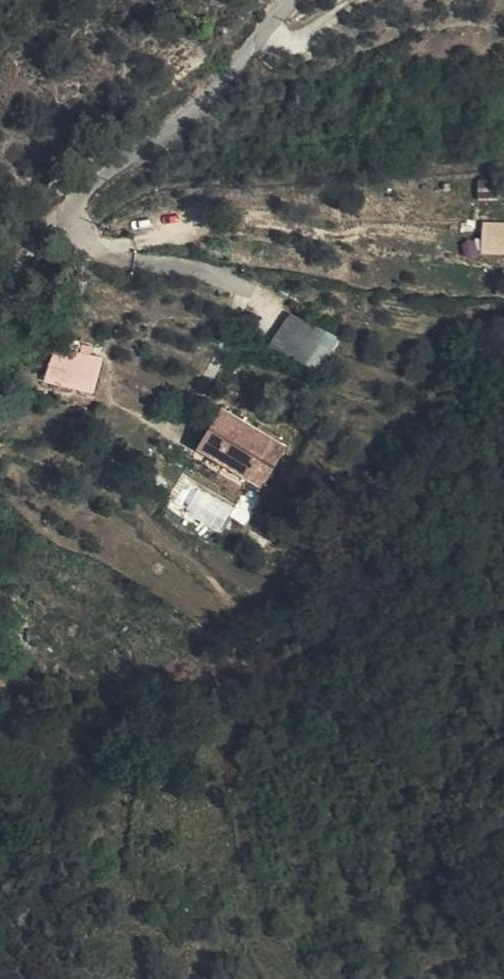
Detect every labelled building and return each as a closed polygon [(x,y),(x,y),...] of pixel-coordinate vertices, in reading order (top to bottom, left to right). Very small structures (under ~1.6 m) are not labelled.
[(496,249),(503,250),(503,221),(486,220),(485,233),(489,233),(497,234),(496,249)] [(289,312),(269,347),(316,373),(335,338),(289,312)] [(94,383),(99,365),(69,357),(64,376),(94,383)] [(305,445),(236,414),(218,454),(287,486),(305,445)]
